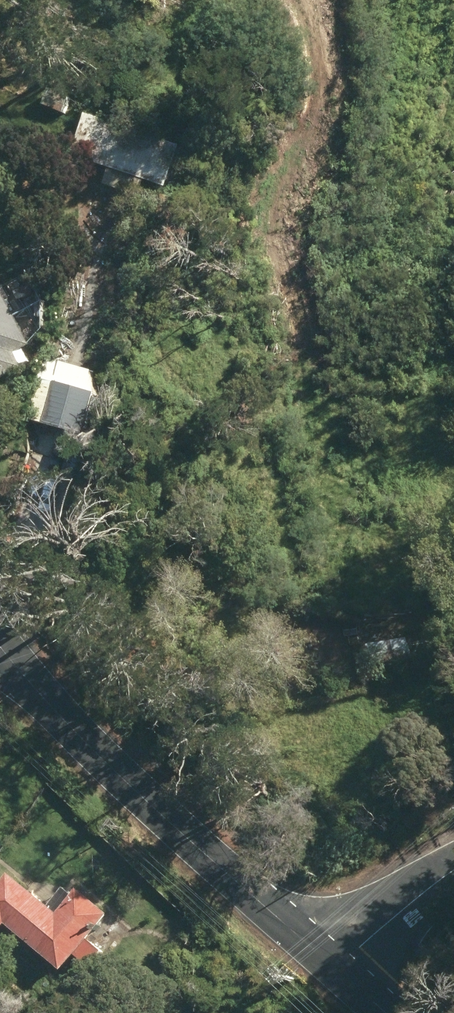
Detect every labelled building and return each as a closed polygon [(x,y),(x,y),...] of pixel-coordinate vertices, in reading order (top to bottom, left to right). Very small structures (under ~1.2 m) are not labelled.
[(116,164),(174,183),(186,148),(128,128),(116,164)] [(0,280),(0,377),(26,363),(19,348),(35,340),(3,279),(0,280)] [(46,416),(88,428),(100,388),(58,376),(46,416)] [(70,968),(82,953),(96,966),(110,950),(95,938),(116,913),(86,888),(65,913),(18,873),(0,894),(0,926),(6,931),(15,921),(70,968)]
